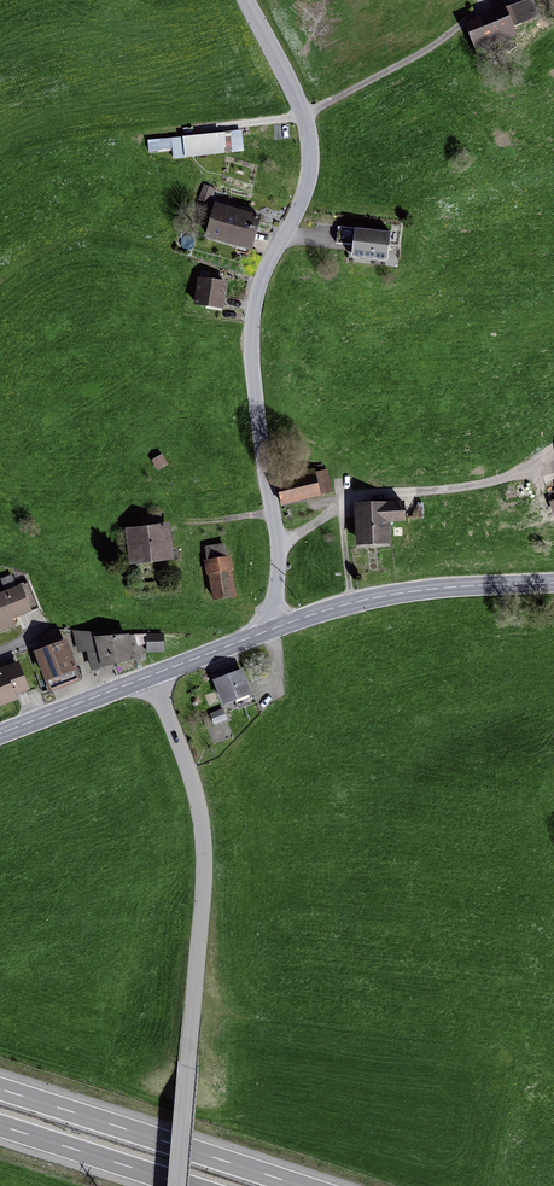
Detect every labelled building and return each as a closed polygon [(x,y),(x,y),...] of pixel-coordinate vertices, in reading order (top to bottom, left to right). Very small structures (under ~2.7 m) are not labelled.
[(516,8),(523,26),(545,17),(538,0),(537,0),(516,8)] [(516,10),(477,21),(485,47),(523,36),(516,10)] [(225,131),(148,136),(149,149),(173,147),(174,155),(226,151),(225,131)] [(265,220),(220,208),(212,236),(257,249),(265,220)] [(339,244),(349,246),(353,229),(344,226),(339,244)] [(398,235),(362,231),(359,255),(395,259),(398,235)] [(232,282),(204,279),(201,305),(229,308),(232,282)] [(328,469),(284,477),(289,503),(333,495),(328,469)] [(411,504),(362,505),(363,546),(396,546),(396,523),(411,522),(411,504)] [(176,526),(129,529),(132,563),(178,561),(176,526)] [(237,557),(211,561),(217,601),(243,597),(237,557)] [(0,596),(0,629),(36,616),(26,587),(0,596)] [(136,636),(74,633),(82,654),(91,653),(94,672),(137,661),(136,636)] [(147,638),(148,650),(165,649),(165,637),(147,638)] [(72,646),(41,656),(53,693),(84,683),(72,646)] [(0,674),(0,707),(36,692),(24,664),(0,674)] [(249,673),(220,682),(229,707),(257,698),(249,673)] [(224,707),(211,711),(215,724),(229,719),(224,707)]
